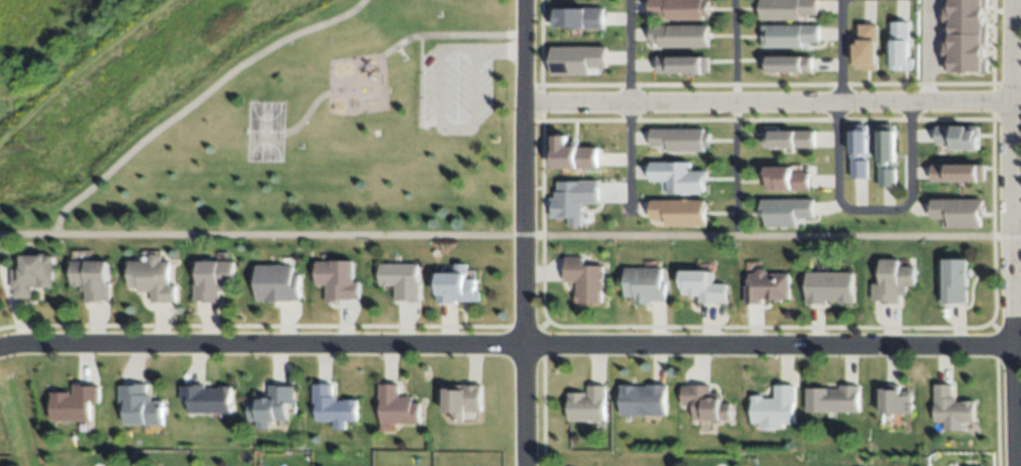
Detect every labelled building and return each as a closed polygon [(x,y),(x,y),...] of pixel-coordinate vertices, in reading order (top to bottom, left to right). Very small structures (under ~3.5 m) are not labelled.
[(651,13),(651,0),(710,0),(710,15),(705,15),(705,18),(668,18),(668,13),(651,13)] [(765,16),(765,0),(817,0),(817,13),(802,13),(802,15),(765,16)] [(985,73),(984,0),(944,0),(945,73),(985,73)] [(604,29),(604,9),(551,10),(552,30),(604,29)] [(915,49),(914,68),(892,68),(893,19),(911,20),(910,49),(915,49)] [(879,68),(856,69),(856,38),(863,38),(863,22),(879,22),(879,68)] [(710,23),(710,46),(660,46),(660,41),(652,41),(652,23),(710,23)] [(804,42),(764,44),(764,25),(821,23),(822,39),(804,39),(804,42)] [(607,74),(607,47),(551,48),(552,76),(607,74)] [(814,56),(813,73),(763,71),(764,55),(814,56)] [(709,56),(709,72),(659,72),(659,56),(709,56)] [(815,144),(766,144),(766,125),(815,125),(815,144)] [(981,125),(981,147),(955,148),(955,143),(937,144),(937,125),(981,125)] [(712,131),(712,147),(705,147),(705,151),(666,150),(666,146),(652,145),(653,127),(707,128),(707,131),(712,131)] [(896,160),(880,160),(880,127),(896,127),(896,160)] [(868,128),(867,151),(851,150),(852,128),(868,128)] [(556,171),(599,170),(599,148),(579,148),(579,143),(569,143),(568,136),(555,136),(556,171)] [(869,177),(853,177),(852,157),(869,157),(869,177)] [(707,169),(707,192),(668,191),(669,182),(655,182),(656,160),(694,160),(694,169),(707,169)] [(947,181),(933,181),(933,164),(987,162),(988,179),(947,180),(947,181)] [(896,184),(880,184),(880,164),(896,164),(896,184)] [(809,170),(808,188),(764,186),(765,165),(794,166),(794,170),(809,170)] [(599,205),(599,182),(558,182),(558,199),(551,199),(551,219),(569,219),(569,228),(582,228),(582,204),(599,205)] [(984,197),(984,227),(950,227),(950,215),(933,215),(933,197),(984,197)] [(795,226),(761,226),(761,199),(813,198),(813,216),(801,216),(801,221),(795,222),(795,226)] [(708,199),(708,220),(665,221),(665,217),(654,217),(654,199),(708,199)] [(54,253),(53,285),(32,284),(32,297),(17,296),(17,289),(12,289),(13,268),(21,268),(24,268),(24,253),(54,253)] [(129,259),(149,261),(149,257),(152,254),(158,254),(161,256),(161,260),(168,260),(168,283),(175,283),(175,300),(151,300),(151,289),(139,290),(139,286),(130,286),(129,259)] [(567,257),(584,257),(584,265),(604,265),(604,278),(601,278),(601,302),(576,302),(576,291),(579,291),(579,281),(567,281),(567,257)] [(945,257),(967,257),(967,285),(966,285),(966,302),(950,302),(950,303),(940,303),(940,287),(945,287),(945,257)] [(881,259),(898,259),(898,266),(914,266),(914,284),(904,284),(904,293),(899,293),(899,302),(880,302),(880,299),(872,299),(872,279),(881,280),(881,259)] [(72,261),(109,261),(109,282),(112,282),(112,300),(88,300),(88,290),(83,290),(83,286),(72,286),(72,261)] [(424,261),(425,299),(400,299),(400,283),(379,283),(379,261),(424,261)] [(221,303),(221,285),(234,285),(235,262),(199,262),(198,283),(195,283),(195,303),(221,303)] [(317,262),(317,286),(327,286),(327,304),(338,304),(338,301),(360,301),(361,282),(355,282),(355,262),(317,262)] [(301,275),(294,275),(294,266),(257,266),(257,303),(301,303),(301,275)] [(625,267),(662,267),(662,281),(666,281),(666,299),(652,299),(652,301),(636,301),(636,296),(625,296),(625,267)] [(745,304),(745,284),(748,284),(748,272),(757,272),(757,269),(760,267),(766,267),(769,270),(769,273),(789,273),(789,297),(780,297),(780,301),(771,301),(771,297),(762,297),(762,304),(745,304)] [(727,283),(727,301),(700,301),(700,295),(683,295),(683,288),(682,288),(682,268),(714,268),(714,283),(727,283)] [(439,302),(440,271),(465,272),(465,277),(476,278),(476,290),(481,290),(481,299),(457,299),(457,303),(439,302)] [(807,271),(853,271),(853,302),(839,302),(839,298),(825,298),(825,303),(807,303),(807,271)] [(120,381),(148,383),(147,394),(152,394),(152,400),(163,400),(162,424),(146,423),(146,421),(124,420),(125,402),(119,402),(120,381)] [(481,383),(480,411),(465,410),(464,420),(452,419),(452,411),(445,411),(445,386),(463,386),(463,382),(481,383)] [(620,412),(620,384),(634,384),(634,386),(647,386),(647,382),(665,382),(665,412),(620,412)] [(934,382),(951,382),(951,396),(956,396),(956,399),(973,399),(973,421),(934,421),(934,382)] [(233,383),(233,411),(192,411),(192,397),(181,397),(181,383),(233,383)] [(682,385),(692,385),(692,383),(711,383),(711,392),(720,392),(720,401),(731,401),(730,418),(720,418),(720,422),(711,422),(711,419),(693,419),(693,404),(682,404),(682,385)] [(752,394),(763,394),(763,398),(775,398),(775,383),(793,383),(793,421),(782,421),(782,426),(773,426),(773,429),(760,429),(760,422),(752,422),(752,394)] [(293,384),(293,401),(285,401),(285,420),(269,420),(269,428),(258,428),(258,420),(249,420),(249,401),(253,401),(253,394),(269,395),(269,384),(293,384)] [(807,387),(827,387),(827,388),(839,388),(839,384),(857,384),(857,410),(807,410),(807,387)] [(310,425),(311,385),(337,385),(337,405),(352,405),(354,424),(310,425)] [(568,419),(568,391),(585,391),(585,395),(588,395),(588,385),(605,385),(605,419),(568,419)] [(101,386),(100,401),(92,401),(92,421),(53,421),(53,392),(72,392),(72,395),(75,395),(75,386),(101,386)] [(372,424),(373,386),(398,386),(397,403),(413,403),(414,425),(372,424)] [(882,386),(899,386),(899,390),(911,390),(911,412),(882,412),(882,386)]
